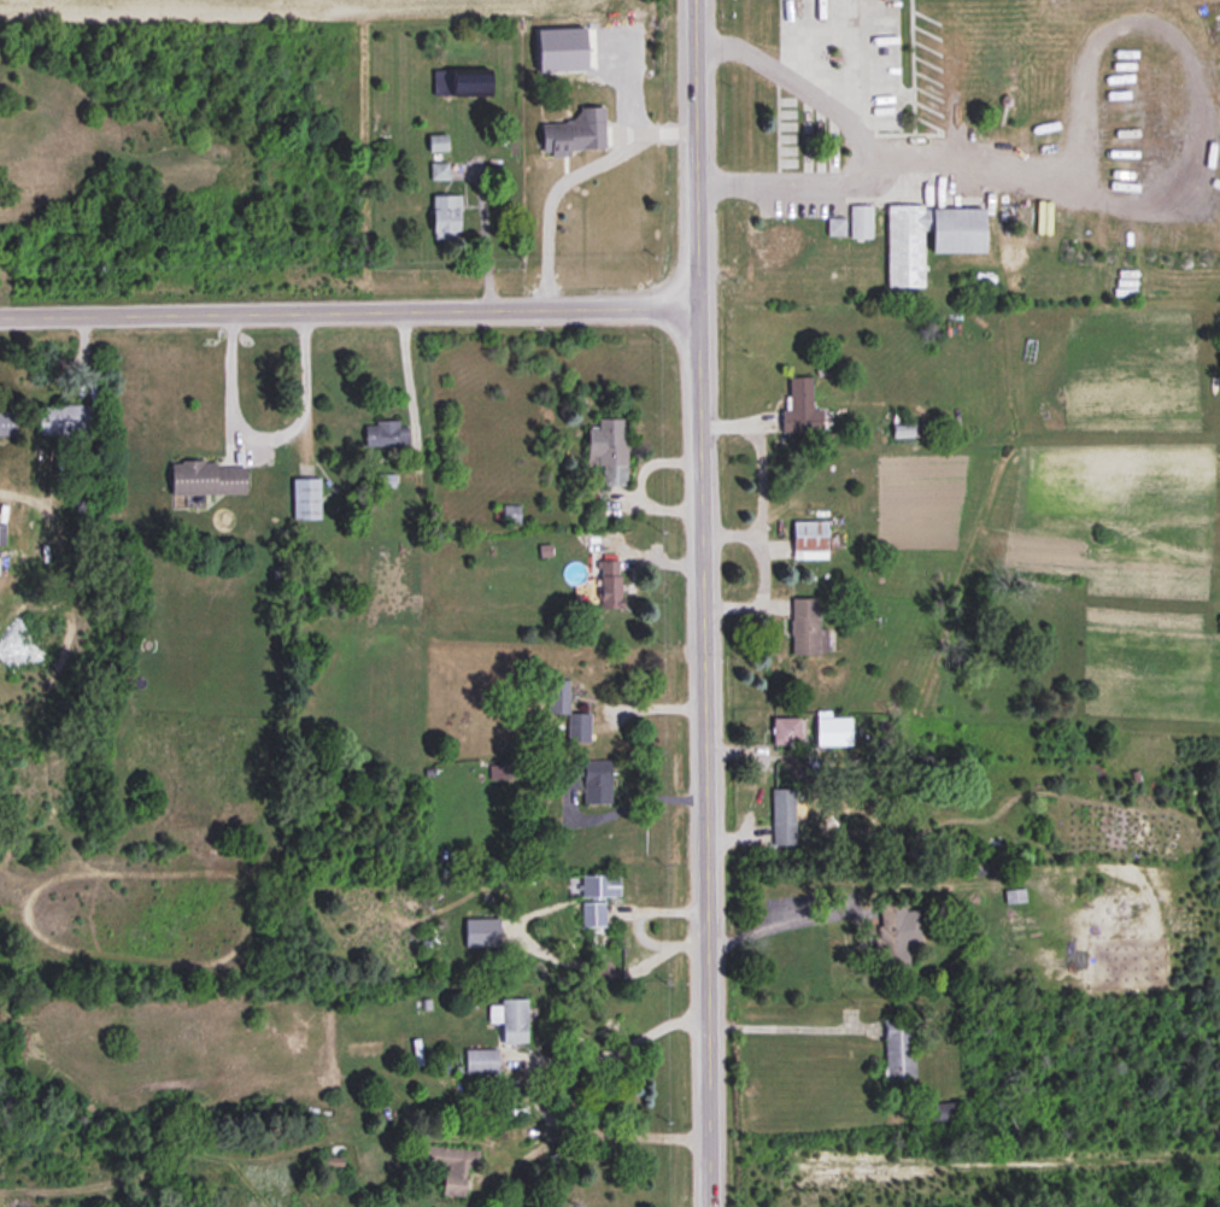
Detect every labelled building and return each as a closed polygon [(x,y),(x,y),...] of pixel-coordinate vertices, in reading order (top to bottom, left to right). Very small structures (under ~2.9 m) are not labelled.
[(542,69),(562,69),(562,48),(542,48),(542,69)] [(433,97),(488,97),(488,72),(433,72),(433,97)] [(603,109),(577,110),(578,123),(541,125),(542,155),(605,153),(603,109)] [(429,138),(429,152),(446,152),(446,138),(429,138)] [(432,180),(448,180),(448,165),(432,165),(432,180)] [(432,197),(432,239),(460,239),(460,197),(432,197)] [(873,239),(873,207),(851,207),(851,239),(873,239)] [(887,289),(923,289),(923,207),(887,207),(887,289)] [(984,254),(984,209),(930,209),(930,254),(984,254)] [(829,236),(844,236),(844,220),(829,220),(829,236)] [(762,260),(787,260),(787,248),(802,248),(802,227),(762,227),(762,260)] [(812,411),(812,378),(789,378),(789,411),(781,411),(781,434),(821,434),(821,411),(812,411)] [(39,435),(102,435),(102,407),(39,407),(39,435)] [(16,437),(17,413),(0,413),(0,437),(16,437)] [(892,438),(922,438),(922,424),(913,424),(913,415),(892,415),(892,438)] [(626,420),(597,420),(597,429),(587,429),(588,467),(602,467),(602,487),(627,487),(626,420)] [(365,424),(365,447),(408,446),(408,424),(365,424)] [(245,495),(245,464),(170,465),(170,496),(245,495)] [(320,480),(293,480),(293,521),(320,521),(320,480)] [(504,523),(518,523),(518,509),(504,509),(504,523)] [(793,561),(827,561),(827,522),(793,522),(793,561)] [(600,611),(620,611),(620,562),(599,563),(600,611)] [(791,657),(825,657),(825,631),(817,631),(817,600),(791,600),(791,657)] [(548,682),(548,715),(568,715),(568,743),(589,743),(589,715),(569,715),(569,682),(548,682)] [(772,747),(799,747),(799,719),(772,719),(772,747)] [(611,761),(582,761),(582,766),(558,766),(558,791),(582,791),(582,805),(610,805),(611,761)] [(772,790),(772,847),(795,847),(795,790),(772,790)] [(605,900),(619,900),(618,877),(583,878),(583,948),(606,947),(605,900)] [(1026,904),(1025,891),(1004,892),(1006,906),(1026,904)] [(908,968),(907,902),(879,903),(880,968),(908,968)] [(527,1001),(495,1001),(495,1024),(502,1024),(502,1046),(527,1046),(527,1001)] [(884,1021),(884,1083),(915,1083),(915,1021),(884,1021)] [(497,1051),(465,1051),(465,1074),(497,1074),(497,1051)] [(926,1130),(955,1130),(955,1106),(926,1106),(926,1130)] [(463,1199),(466,1172),(477,1173),(479,1152),(425,1147),(424,1166),(445,1168),(442,1197),(463,1199)]
